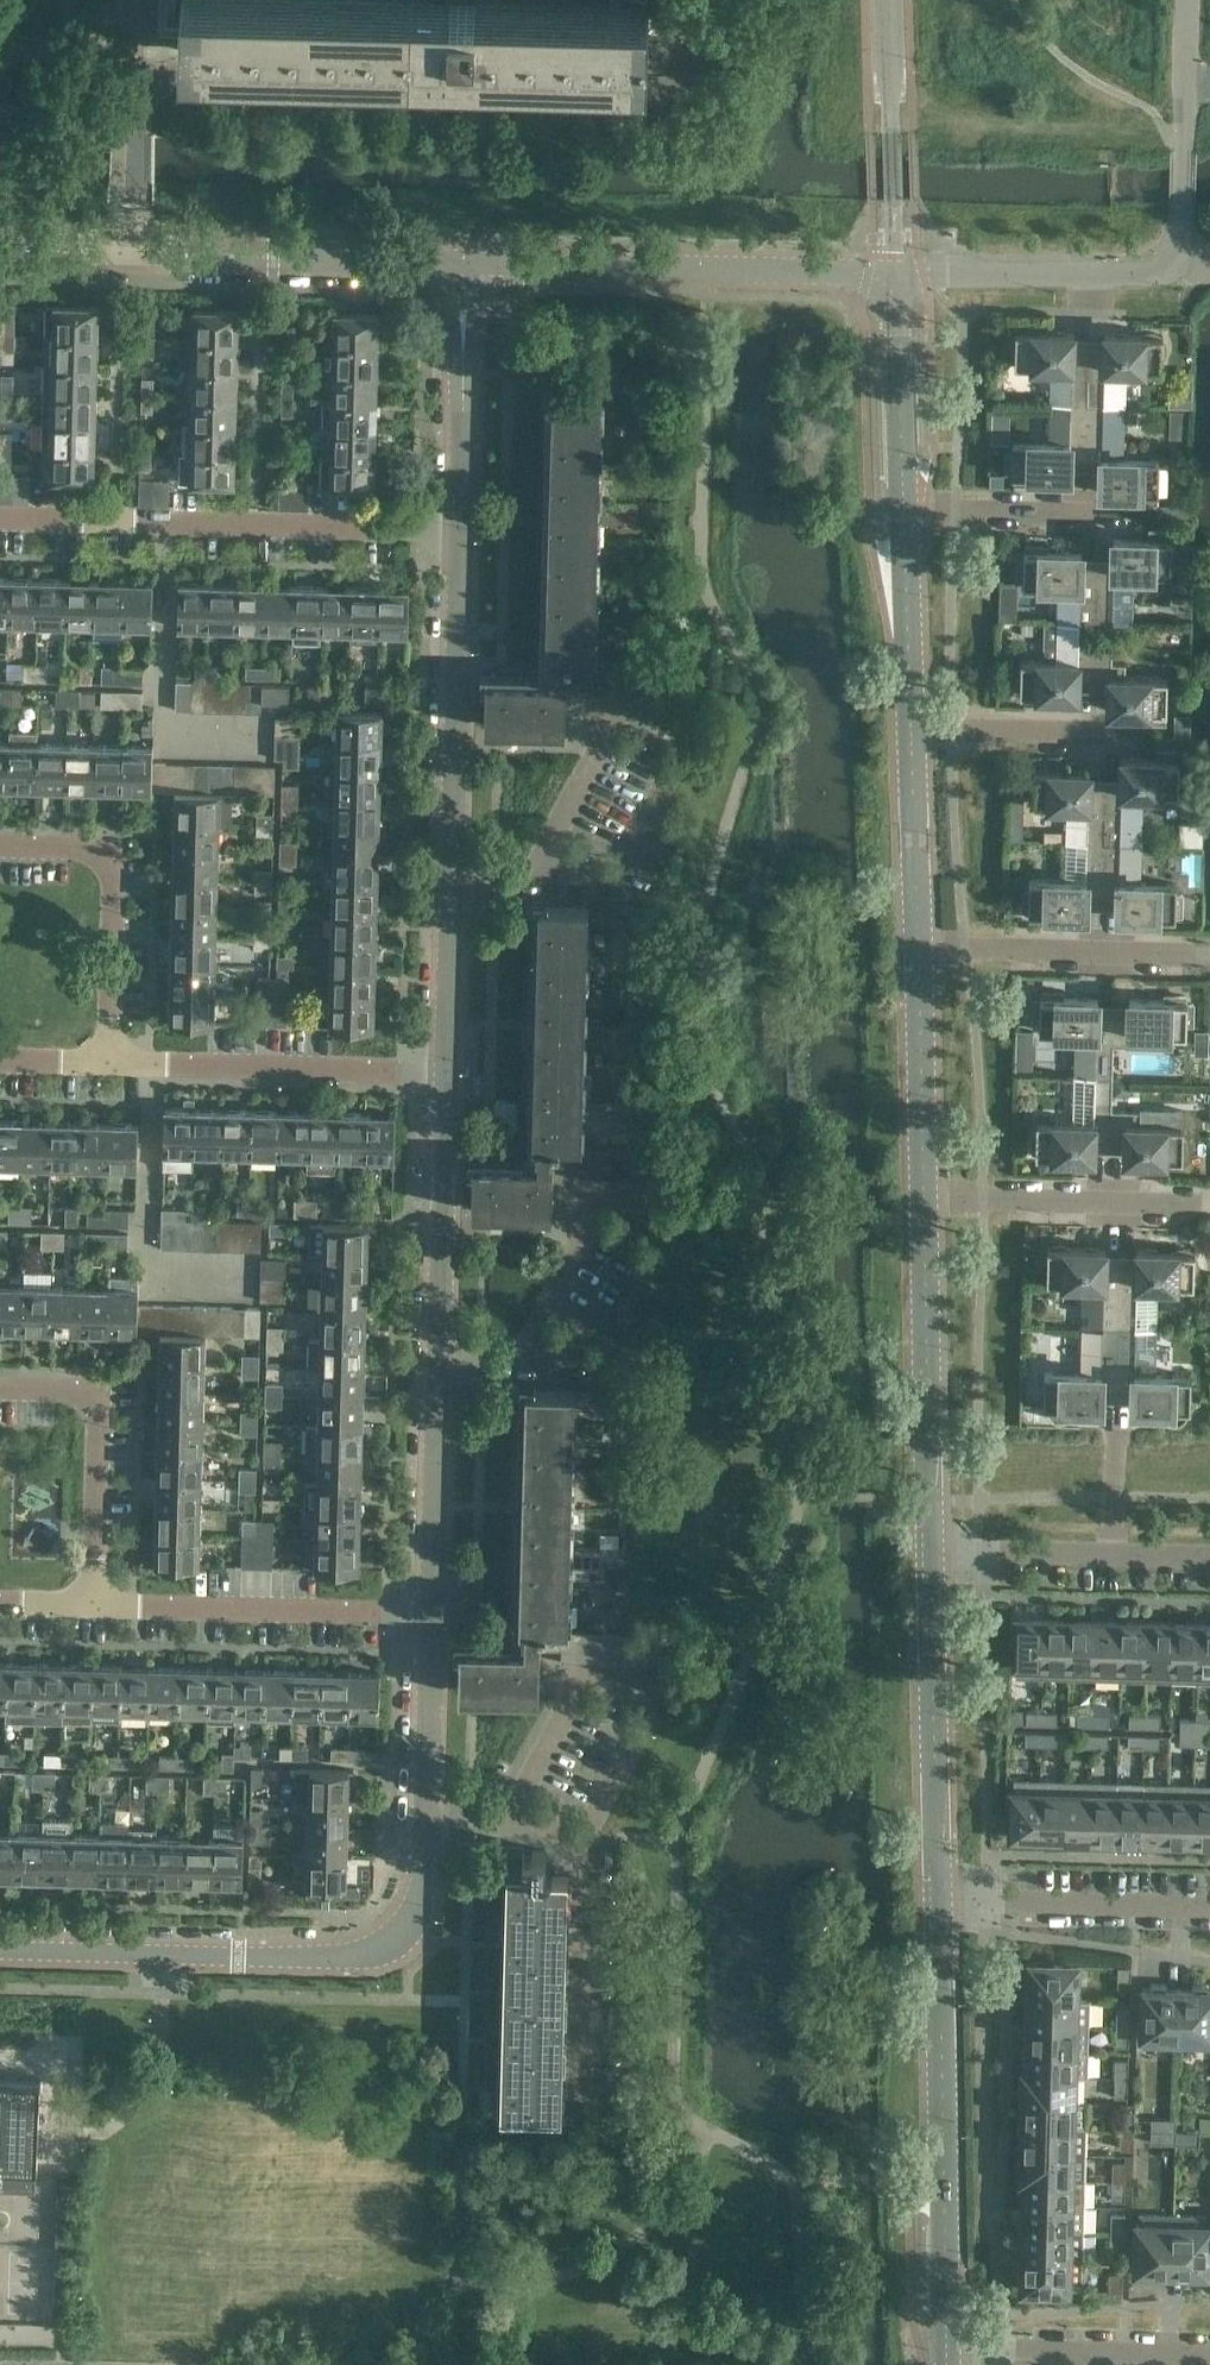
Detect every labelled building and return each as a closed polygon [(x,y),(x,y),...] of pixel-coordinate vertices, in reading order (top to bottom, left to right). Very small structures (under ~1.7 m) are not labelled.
[(431,58),(648,64),(649,8),(477,3),(477,0),(431,0),(431,2),(341,0),(183,0),(182,51),(431,58)] [(46,306),(45,335),(98,337),(98,336),(97,336),(98,309),(98,307),(55,306),(46,306)] [(239,311),(195,310),(194,339),(238,340),(238,339),(237,339),(238,313),(239,313),(239,311)] [(379,315),(335,313),(334,343),(378,344),(378,343),(377,343),(378,317),(379,317),(379,315)] [(4,318),(3,334),(15,334),(15,318),(4,318)] [(144,321),(144,338),(155,338),(155,322),(144,321)] [(284,325),(284,342),(295,342),(296,326),(284,325)] [(1087,405),(1089,344),(1073,344),(1073,334),(1037,333),(1035,331),(1033,330),(1029,329),(1027,329),(1024,329),(1022,330),(1020,331),(1018,332),(1015,332),(1015,335),(1014,337),(1013,339),(1012,340),(1012,343),(1012,345),(1012,348),(1013,350),(1014,353),(1015,354),(1015,365),(1050,366),(1049,404),(1087,405)] [(1105,345),(1089,344),(1087,405),(1125,406),(1126,369),(1162,369),(1162,358),(1164,356),(1165,353),(1166,351),(1166,349),(1166,346),(1165,343),(1165,342),(1164,341),(1163,339),(1163,336),(1160,336),(1158,334),(1156,333),(1154,333),(1151,332),(1149,332),(1146,333),(1143,334),(1141,335),(1105,334),(1105,345)] [(14,351),(15,334),(3,334),(3,351),(14,351)] [(98,338),(98,337),(45,335),(45,337),(54,337),(53,364),(97,365),(97,364),(96,364),(97,338),(98,338)] [(154,355),(155,338),(144,338),(143,355),(154,355)] [(238,342),(238,340),(194,339),(193,368),(237,369),(237,368),(237,342),(238,342)] [(295,359),(295,342),(284,342),(283,358),(295,359)] [(378,346),(378,344),(334,343),(333,372),(377,373),(377,372),(377,346),(378,346)] [(97,367),(97,365),(53,364),(52,393),(96,394),(96,393),(96,367),(97,367)] [(237,370),(237,369),(193,368),(192,396),(236,398),(236,396),(237,370)] [(377,374),(377,373),(333,372),(333,400),(376,401),(377,400),(376,400),(377,374)] [(2,375),(2,391),(13,392),(14,375),(2,375)] [(539,673),(480,672),(480,687),(486,687),(485,727),(565,729),(566,682),(588,682),(588,664),(594,664),(594,659),(595,659),(595,658),(598,658),(599,638),(596,638),(596,618),(599,619),(600,599),(597,599),(598,579),(600,579),(601,560),(598,559),(599,540),(602,540),(602,520),(599,520),(600,501),(603,501),(604,481),(601,481),(601,461),(604,462),(605,442),(602,442),(603,422),(605,422),(606,402),(602,402),(602,385),(603,385),(603,384),(563,382),(563,377),(548,376),(539,673)] [(142,379),(142,395),(153,395),(154,379),(142,379)] [(283,382),(282,399),(294,399),(294,383),(283,382)] [(13,408),(13,392),(2,391),(1,408),(13,408)] [(96,394),(52,393),(44,392),(43,421),(95,422),(95,421),(96,395),(96,394)] [(153,412),(153,395),(142,395),(142,412),(153,412)] [(236,399),(236,398),(192,396),(192,425),(236,426),(236,425),(235,425),(236,399)] [(293,416),(294,399),(282,399),(282,415),(293,416)] [(376,403),(376,401),(333,400),(332,429),(376,430),(376,429),(375,429),(376,403)] [(1070,466),(1086,466),(1087,405),(1049,404),(1048,442),(1013,441),(1012,452),(1006,452),(1006,472),(1012,473),(1012,475),(1014,475),(1014,480),(1034,481),(1034,475),(1069,476),(1070,466)] [(1124,458),(1125,406),(1087,405),(1086,466),(1101,467),(1101,491),(1136,492),(1136,503),(1135,503),(1135,504),(1158,505),(1160,460),(1124,458)] [(1169,410),(1169,422),(1189,422),(1189,411),(1169,410)] [(95,424),(95,422),(43,421),(42,434),(41,447),(42,447),(42,449),(95,451),(95,450),(94,450),(95,424)] [(236,427),(236,426),(192,425),(192,426),(181,426),(181,441),(183,441),(182,453),(235,455),(235,453),(234,453),(235,427),(236,427)] [(376,431),(376,430),(332,429),(331,457),(375,458),(375,457),(374,457),(375,431),(376,431)] [(1,432),(0,448),(12,449),(12,432),(1,432)] [(141,436),(140,452),(152,453),(152,436),(141,436)] [(281,439),(281,455),(292,455),(293,440),(281,439)] [(12,449),(0,448),(0,460),(0,465),(11,465),(12,449)] [(95,452),(95,451),(42,449),(41,479),(94,481),(94,478),(93,478),(94,452),(95,452)] [(151,469),(152,453),(140,452),(140,469),(151,469)] [(235,456),(235,455),(182,453),(182,454),(191,455),(190,483),(234,485),(234,482),(234,456),(235,456)] [(292,473),(292,455),(281,455),(280,473),(292,473)] [(375,460),(375,458),(331,457),(324,457),(323,487),(357,488),(356,493),(371,493),(371,488),(374,488),(374,486),(374,460),(375,460)] [(154,506),(154,480),(140,480),(139,506),(141,506),(141,505),(152,506),(154,506)] [(169,480),(154,480),(154,506),(155,506),(167,506),(169,506),(169,480)] [(294,510),(295,484),(280,483),(279,509),(281,510),(281,509),(293,509),(293,510),(294,510)] [(310,484),(295,484),(294,510),(295,510),(295,509),(307,509),(307,510),(309,510),(310,484)] [(1172,507),(1172,515),(1189,515),(1189,504),(1177,503),(1172,507)] [(1113,564),(1097,564),(1096,600),(1095,600),(1095,625),(1134,626),(1135,573),(1171,574),(1172,529),(1149,528),(1149,530),(1149,540),(1114,539),(1113,564)] [(1096,600),(1097,564),(1081,563),(1082,553),(1046,552),(1046,546),(1026,546),(1026,551),(1024,551),(1024,553),(1018,553),(1017,573),(1023,574),(1023,585),(1058,586),(1057,623),(1095,625),(1095,600),(1096,600)] [(9,578),(0,578),(0,623),(8,623),(9,578)] [(37,624),(38,579),(9,578),(8,623),(37,624)] [(66,625),(67,580),(38,579),(37,624),(66,625)] [(94,625),(96,581),(67,580),(66,625),(94,625)] [(123,626),(124,582),(96,581),(94,625),(123,626)] [(152,582),(124,582),(123,626),(151,627),(152,627),(153,582),(152,582)] [(208,628),(209,584),(180,583),(180,582),(179,582),(178,628),(179,628),(208,628)] [(235,629),(236,584),(209,584),(208,628),(235,629)] [(264,630),(266,585),(236,584),(235,629),(264,630)] [(1017,622),(1018,584),(1000,584),(999,621),(1017,622)] [(293,631),(294,586),(266,585),(264,630),(293,631)] [(321,631),(322,587),(294,586),(293,631),(321,631)] [(349,632),(351,588),(322,587),(321,631),(349,632)] [(378,633),(379,588),(351,588),(349,632),(378,633)] [(409,589),(379,588),(378,633),(407,634),(408,634),(410,589),(409,589)] [(1094,686),(1095,650),(1095,625),(1057,623),(1056,661),(1021,660),(1020,672),(1020,673),(1019,675),(1018,676),(1017,678),(1017,681),(1017,683),(1017,685),(1017,686),(1018,688),(1019,690),(1020,691),(1020,694),(1022,694),(1024,695),(1026,696),(1028,697),(1030,697),(1034,698),(1036,697),(1039,696),(1042,694),(1078,695),(1078,685),(1094,686)] [(1168,679),(1132,678),(1111,677),(1112,650),(1095,650),(1094,686),(1110,686),(1109,711),(1144,712),(1144,722),(1144,723),(1166,724),(1168,679)] [(35,682),(36,665),(24,664),(24,681),(35,682)] [(602,694),(603,664),(594,664),(588,664),(588,682),(587,696),(590,696),(590,693),(601,693),(601,694),(602,694)] [(616,695),(617,665),(603,664),(602,694),(604,694),(604,693),(615,694),(615,695),(616,695)] [(47,665),(36,665),(35,682),(47,682),(47,665)] [(631,695),(631,665),(617,665),(616,695),(618,695),(618,694),(629,694),(629,695),(631,695)] [(645,695),(646,666),(631,665),(631,695),(632,695),(632,694),(643,694),(643,695),(645,695)] [(81,666),(80,683),(92,683),(93,666),(81,666)] [(659,696),(660,666),(646,666),(645,695),(646,696),(646,695),(657,695),(657,696),(659,696)] [(114,684),(115,667),(102,667),(102,684),(114,684)] [(143,671),(143,668),(115,667),(114,684),(142,685),(142,683),(141,683),(142,671),(143,671)] [(206,683),(206,667),(194,667),(193,682),(206,683)] [(217,667),(206,667),(206,683),(217,683),(217,667)] [(262,679),(262,667),(247,667),(247,679),(262,679)] [(280,667),(262,667),(262,679),(280,680),(280,667)] [(191,711),(191,682),(176,682),(175,710),(177,710),(189,711),(191,711)] [(205,711),(206,683),(193,682),(191,682),(191,711),(203,711),(205,711)] [(218,712),(219,683),(217,683),(206,683),(205,711),(217,711),(217,712),(218,712)] [(232,712),(233,683),(219,683),(218,712),(220,712),(220,711),(232,712)] [(246,712),(247,684),(233,683),(232,712),(234,712),(246,712)] [(261,702),(262,684),(247,684),(246,712),(248,713),(248,712),(260,713),(261,713),(261,702)] [(289,685),(262,684),(261,702),(289,703),(289,685)] [(318,705),(319,687),(308,687),(308,705),(318,705)] [(331,687),(319,687),(318,705),(331,705),(331,687)] [(11,689),(0,688),(0,705),(10,705),(11,689)] [(375,705),(376,689),(365,688),(365,705),(375,705)] [(22,689),(11,689),(10,705),(22,706),(22,689)] [(387,689),(376,689),(375,705),(387,705),(387,689)] [(68,707),(68,690),(57,690),(56,707),(68,707)] [(80,691),(68,690),(68,707),(79,708),(80,691)] [(114,709),(114,692),(102,691),(101,709),(114,709)] [(142,693),(114,692),(114,709),(141,710),(142,706),(141,706),(141,694),(142,694),(142,693)] [(338,712),(337,740),(382,741),(382,713),(383,713),(383,712),(338,711),(337,712),(338,712)] [(275,717),(275,738),(299,739),(300,718),(275,717)] [(1176,728),(1176,736),(1189,736),(1189,728),(1176,728)] [(37,788),(38,744),(38,732),(9,731),(9,743),(8,788),(37,788)] [(299,759),(299,739),(275,738),(275,739),(276,739),(276,757),(275,757),(275,759),(282,759),(282,768),(299,768),(299,759)] [(381,770),(382,741),(337,740),(336,768),(381,770)] [(9,743),(0,743),(0,787),(8,788),(9,743)] [(66,789),(67,745),(38,744),(37,788),(66,789)] [(94,790),(96,745),(67,745),(66,789),(94,790)] [(123,791),(124,746),(96,745),(94,790),(123,791)] [(152,792),(153,763),(153,747),(152,747),(124,746),(123,791),(151,791),(151,792),(152,792)] [(1121,783),(1105,783),(1104,819),(1105,819),(1122,819),(1122,805),(1136,805),(1136,792),(1179,794),(1180,748),(1157,748),(1157,749),(1158,749),(1157,760),(1122,759),(1121,783)] [(166,792),(166,764),(154,763),(153,763),(152,792),(166,792)] [(179,792),(180,764),(168,764),(166,764),(166,792),(175,792),(179,792)] [(193,793),(193,765),(181,764),(180,764),(179,792),(193,793)] [(206,793),(207,765),(195,765),(193,764),(193,765),(193,793),(206,793)] [(220,793),(221,765),(220,765),(220,766),(208,765),(207,765),(206,793),(220,793)] [(234,794),(234,766),(222,766),(222,765),(221,765),(220,793),(233,794),(234,794)] [(247,794),(248,766),(247,766),(235,766),(234,766),(234,794),(247,794)] [(261,794),(261,767),(260,767),(249,766),(248,766),(247,794),(261,794)] [(275,767),(274,767),(262,767),(261,767),(261,794),(275,795),(275,767)] [(1104,819),(1105,783),(1090,782),(1090,772),(1054,771),(1052,770),(1049,768),(1046,768),(1043,767),(1041,768),(1039,768),(1036,770),(1035,771),(1032,771),(1032,773),(1031,774),(1030,776),(1029,777),(1029,779),(1028,781),(1028,784),(1029,786),(1029,788),(1030,790),(1031,791),(1031,792),(1031,804),(1067,805),(1066,843),(1104,844),(1104,843),(1105,843),(1105,819),(1104,819)] [(380,798),(381,770),(336,768),(336,797),(380,798)] [(299,786),(283,785),(283,795),(299,795),(299,786)] [(1010,791),(1009,813),(1022,813),(1023,792),(1010,791)] [(193,793),(179,792),(175,792),(175,793),(176,793),(175,821),(220,823),(232,823),(233,794),(220,793),(206,793),(193,793)] [(299,808),(299,795),(283,795),(282,808),(299,808)] [(379,827),(380,798),(336,797),(335,826),(379,827)] [(274,824),(274,814),(257,813),(257,824),(274,824)] [(219,851),(220,823),(175,821),(174,850),(219,851)] [(273,837),(274,824),(257,824),(257,836),(273,837)] [(1179,824),(1178,845),(1203,846),(1203,825),(1179,824)] [(379,856),(379,827),(335,826),(334,854),(379,856)] [(281,843),(281,853),(298,853),(298,844),(281,843)] [(1086,904),(1102,905),(1104,844),(1066,843),(1065,881),(1029,880),(1029,891),(1023,891),(1023,911),(1028,911),(1028,913),(1030,913),(1030,919),(1050,919),(1051,914),(1086,915),(1086,904)] [(1142,844),(1105,843),(1104,843),(1104,844),(1102,905),(1118,905),(1118,916),(1153,917),(1153,922),(1173,923),(1173,917),(1175,917),(1176,915),(1181,915),(1182,895),(1176,895),(1176,884),(1141,883),(1142,844)] [(218,880),(219,851),(174,850),(173,879),(218,880)] [(297,866),(298,853),(281,853),(281,866),(297,866)] [(378,885),(379,856),(334,854),(334,872),(326,872),(325,881),(333,882),(333,883),(378,885)] [(273,871),(272,871),(256,871),(256,881),(272,881),(273,871)] [(217,909),(218,880),(173,879),(173,907),(217,909)] [(272,894),(272,881),(256,881),(255,894),(272,894)] [(377,913),(378,885),(333,883),(332,912),(377,913)] [(586,1063),(587,1043),(584,1043),(585,1024),(588,1024),(588,1004),(585,1004),(586,985),(589,985),(589,965),(586,965),(587,945),(590,946),(591,926),(588,926),(588,908),(589,908),(589,906),(548,905),(548,899),(534,899),(527,1157),(468,1156),(467,1171),(473,1171),(472,1211),(474,1211),(474,1210),(491,1211),(492,1214),(511,1215),(511,1211),(531,1212),(531,1215),(551,1216),(551,1212),(552,1212),(554,1165),(575,1165),(575,1148),(580,1148),(580,1143),(581,1143),(581,1142),(584,1142),(584,1122),(582,1122),(582,1102),(585,1102),(586,1083),(583,1082),(583,1063),(586,1063)] [(280,900),(280,910),(296,911),(297,900),(280,900)] [(217,937),(217,909),(173,907),(172,936),(217,937)] [(296,922),(296,911),(280,910),(279,922),(296,922)] [(376,942),(377,913),(332,912),(332,941),(376,942)] [(645,912),(634,912),(633,925),(644,925),(645,912)] [(271,928),(270,928),(255,928),(254,938),(271,939),(271,928)] [(216,966),(217,937),(172,936),(171,965),(216,966)] [(270,950),(271,939),(254,938),(254,950),(270,950)] [(376,971),(376,942),(332,941),(331,970),(376,971)] [(278,956),(278,968),(295,969),(295,957),(278,956)] [(215,995),(216,966),(171,965),(170,994),(215,995)] [(375,1000),(376,971),(331,970),(330,998),(375,1000)] [(274,992),(274,979),(258,979),(258,992),(274,992)] [(289,979),(274,979),(274,992),(288,992),(289,979)] [(273,1026),(274,992),(258,992),(257,1025),(273,1026)] [(287,1026),(288,992),(274,992),(273,1026),(287,1026)] [(1112,1046),(1113,1010),(1098,1010),(1098,999),(1063,998),(1063,992),(1042,992),(1042,998),(1040,998),(1040,1000),(1034,999),(1034,1020),(1039,1020),(1039,1031),(1075,1032),(1074,1077),(1112,1079),(1113,1046),(1112,1046)] [(214,1023),(215,995),(170,994),(170,1022),(169,1022),(169,1023),(215,1024),(215,1023),(214,1023)] [(1129,1010),(1113,1010),(1112,1046),(1113,1046),(1143,1047),(1144,1034),(1186,1035),(1187,1024),(1192,1024),(1193,1004),(1187,1004),(1187,1002),(1185,1002),(1185,996),(1165,995),(1165,1001),(1130,1000),(1129,1010)] [(374,1027),(375,1000),(330,998),(329,1026),(329,1027),(374,1028),(375,1027),(374,1027)] [(1194,1029),(1194,1055),(1209,1056),(1209,1030),(1194,1029)] [(1094,1147),(1110,1147),(1111,1111),(1112,1079),(1074,1077),(1073,1123),(1037,1122),(1036,1133),(1035,1135),(1034,1138),(1033,1140),(1033,1143),(1033,1145),(1033,1148),(1034,1151),(1036,1153),(1036,1155),(1038,1155),(1040,1157),(1043,1158),(1045,1159),(1048,1159),(1050,1159),(1053,1158),(1056,1157),(1057,1156),(1093,1157),(1094,1147)] [(1112,1096),(1112,1097),(1132,1097),(1132,1078),(1112,1078),(1112,1079),(1112,1096)] [(194,1100),(184,1100),(183,1109),(166,1108),(165,1108),(164,1153),(165,1153),(192,1154),(194,1109),(194,1100)] [(221,1154),(223,1110),(194,1109),(192,1154),(221,1154)] [(250,1155),(251,1110),(223,1110),(221,1154),(250,1155)] [(279,1156),(280,1111),(251,1110),(250,1155),(279,1156)] [(308,1157),(309,1112),(280,1111),(279,1156),(308,1157)] [(1141,1112),(1111,1111),(1110,1147),(1125,1147),(1125,1158),(1161,1159),(1163,1161),(1167,1162),(1170,1162),(1173,1162),(1175,1162),(1177,1161),(1179,1160),(1180,1159),(1183,1159),(1183,1157),(1184,1156),(1185,1154),(1186,1152),(1186,1150),(1187,1148),(1187,1147),(1187,1145),(1186,1143),(1186,1142),(1185,1140),(1184,1138),(1184,1126),(1141,1125),(1141,1112)] [(336,1158),(338,1113),(309,1112),(308,1157),(336,1158)] [(365,1158),(367,1114),(338,1113),(336,1158),(365,1158)] [(394,1114),(367,1114),(365,1158),(393,1159),(393,1160),(394,1160),(395,1114),(394,1114)] [(24,1121),(0,1120),(0,1165),(22,1166),(24,1121)] [(51,1166),(52,1122),(24,1121),(22,1166),(51,1166)] [(80,1167),(81,1123),(52,1122),(51,1166),(80,1167)] [(108,1168),(110,1123),(81,1123),(80,1167),(108,1168)] [(137,1124),(110,1123),(108,1168),(136,1169),(137,1169),(138,1124),(137,1124)] [(589,1178),(590,1148),(580,1148),(575,1148),(575,1165),(575,1179),(577,1179),(577,1177),(588,1177),(588,1178),(589,1178)] [(604,1178),(604,1149),(590,1148),(589,1178),(591,1178),(591,1177),(602,1177),(602,1178),(604,1178)] [(618,1178),(619,1149),(604,1149),(604,1178),(605,1178),(605,1177),(616,1178),(618,1178)] [(632,1179),(633,1150),(619,1149),(618,1178),(619,1178),(630,1178),(630,1179),(632,1179)] [(646,1179),(647,1150),(633,1150),(632,1179),(634,1179),(634,1178),(644,1178),(644,1179),(646,1179)] [(247,1216),(248,1199),(238,1199),(237,1216),(247,1216)] [(260,1199),(248,1199),(247,1216),(259,1216),(260,1199)] [(306,1217),(306,1201),(294,1200),(294,1217),(306,1217)] [(317,1201),(306,1201),(306,1217),(316,1218),(317,1201)] [(364,1219),(364,1202),(351,1202),(350,1219),(364,1219)] [(374,1203),(364,1202),(364,1219),(374,1219),(374,1203)] [(21,1224),(21,1207),(9,1206),(9,1223),(21,1224)] [(32,1207),(21,1207),(21,1224),(31,1224),(32,1207)] [(78,1225),(78,1208),(66,1208),(65,1225),(78,1225)] [(87,1209),(87,1225),(87,1226),(99,1226),(100,1209),(87,1209)] [(127,1213),(128,1213),(128,1210),(100,1209),(99,1226),(128,1227),(128,1225),(127,1225),(127,1213)] [(190,1217),(191,1210),(162,1209),(162,1216),(176,1217),(190,1217)] [(209,1210),(192,1210),(191,1210),(190,1217),(205,1218),(208,1218),(209,1210)] [(176,1249),(176,1217),(162,1216),(161,1249),(163,1249),(163,1248),(175,1248),(175,1249),(176,1249)] [(190,1249),(190,1217),(176,1217),(176,1249),(177,1249),(177,1248),(189,1248),(189,1249),(190,1249)] [(204,1250),(205,1218),(190,1217),(190,1249),(191,1249),(191,1248),(203,1249),(203,1250),(204,1250)] [(218,1250),(219,1223),(208,1223),(208,1218),(205,1218),(204,1250),(205,1250),(205,1249),(217,1249),(217,1250),(218,1250)] [(232,1250),(232,1223),(219,1223),(218,1250),(219,1250),(219,1249),(231,1249),(231,1250),(232,1250)] [(246,1251),(247,1224),(232,1223),(232,1250),(233,1250),(233,1249),(245,1250),(245,1251),(246,1251)] [(262,1224),(247,1224),(246,1251),(247,1251),(247,1250),(259,1250),(259,1251),(261,1251),(262,1224)] [(287,1237),(287,1225),(270,1224),(270,1236),(287,1237)] [(324,1225),(323,1253),(368,1254),(369,1227),(369,1226),(323,1224),(323,1225),(324,1225)] [(53,1249),(54,1232),(42,1232),(41,1249),(53,1249)] [(64,1232),(54,1232),(53,1249),(64,1249),(64,1232)] [(99,1251),(99,1233),(87,1233),(87,1250),(99,1251)] [(127,1236),(127,1234),(99,1233),(99,1251),(127,1251),(127,1248),(127,1236)] [(1119,1329),(1121,1260),(1105,1260),(1105,1249),(1069,1248),(1068,1247),(1066,1246),(1064,1245),(1061,1245),(1058,1245),(1056,1245),(1054,1246),(1052,1247),(1050,1248),(1048,1248),(1047,1250),(1047,1251),(1046,1253),(1045,1255),(1044,1256),(1044,1258),(1044,1261),(1044,1263),(1045,1266),(1046,1268),(1047,1270),(1047,1281),(1082,1282),(1081,1328),(1118,1329),(1119,1329)] [(1137,1261),(1121,1260),(1119,1329),(1157,1330),(1158,1284),(1194,1285),(1194,1274),(1196,1271),(1197,1269),(1198,1267),(1198,1265),(1198,1262),(1198,1260),(1197,1257),(1196,1256),(1195,1254),(1195,1252),(1192,1252),(1190,1250),(1188,1249),(1186,1248),(1183,1248),(1181,1248),(1178,1249),(1176,1250),(1174,1250),(1173,1251),(1137,1250),(1137,1261)] [(367,1283),(368,1254),(323,1253),(322,1282),(367,1283)] [(286,1261),(270,1261),(261,1260),(261,1268),(262,1268),(261,1279),(285,1279),(286,1261)] [(137,1334),(137,1333),(138,1306),(139,1276),(138,1276),(138,1277),(110,1276),(110,1288),(109,1333),(136,1334),(137,1334)] [(284,1303),(285,1279),(261,1279),(261,1280),(260,1280),(260,1282),(261,1282),(261,1295),(260,1295),(260,1303),(284,1303)] [(366,1312),(367,1283),(322,1282),(322,1311),(366,1312)] [(23,1286),(0,1285),(0,1330),(22,1330),(23,1286)] [(51,1331),(52,1287),(23,1286),(22,1330),(51,1331)] [(80,1332),(81,1287),(52,1287),(51,1331),(80,1332)] [(109,1333),(110,1288),(81,1287),(80,1332),(109,1333)] [(151,1334),(152,1306),(151,1306),(151,1307),(139,1307),(139,1306),(138,1306),(137,1333),(151,1334)] [(165,1334),(166,1306),(165,1306),(165,1307),(153,1307),(153,1306),(152,1306),(151,1334),(161,1334),(165,1334)] [(178,1335),(179,1307),(178,1307),(178,1308),(166,1308),(166,1307),(166,1306),(165,1334),(178,1335)] [(192,1335),(193,1307),(192,1307),(192,1308),(180,1308),(180,1307),(179,1307),(178,1335),(192,1335)] [(205,1335),(206,1308),(205,1308),(205,1309),(193,1308),(193,1307),(192,1335),(205,1335)] [(219,1336),(220,1308),(219,1308),(219,1309),(207,1309),(207,1308),(206,1308),(205,1335),(206,1335),(219,1336)] [(232,1336),(233,1309),(232,1309),(232,1310),(220,1309),(220,1308),(219,1336),(232,1336)] [(246,1336),(247,1309),(246,1309),(246,1310),(234,1310),(234,1309),(233,1309),(232,1336),(246,1336)] [(247,1309),(246,1336),(259,1336),(260,1310),(260,1309),(259,1310),(247,1310),(247,1309)] [(365,1340),(366,1312),(322,1311),(321,1339),(365,1340)] [(285,1329),(268,1328),(267,1338),(285,1338),(285,1329)] [(1117,1397),(1118,1361),(1117,1361),(1118,1329),(1081,1328),(1079,1373),(1044,1372),(1043,1406),(1045,1406),(1045,1407),(1046,1409),(1046,1411),(1046,1412),(1047,1414),(1048,1414),(1049,1415),(1050,1417),(1052,1418),(1054,1420),(1057,1421),(1059,1421),(1063,1420),(1066,1420),(1068,1418),(1070,1417),(1071,1415),(1072,1414),(1073,1413),(1073,1412),(1074,1410),(1074,1408),(1075,1406),(1101,1407),(1101,1397),(1117,1397)] [(1191,1376),(1155,1375),(1157,1330),(1119,1329),(1118,1329),(1117,1361),(1118,1361),(1117,1397),(1133,1398),(1133,1408),(1159,1409),(1159,1410),(1159,1412),(1160,1414),(1161,1417),(1163,1419),(1165,1421),(1167,1422),(1169,1423),(1172,1424),(1174,1424),(1177,1424),(1179,1423),(1181,1422),(1183,1421),(1185,1419),(1186,1418),(1187,1416),(1188,1414),(1188,1413),(1188,1411),(1188,1410),(1191,1410),(1191,1376)] [(206,1336),(206,1335),(205,1335),(192,1335),(178,1335),(165,1334),(161,1334),(161,1335),(160,1363),(205,1364),(206,1336)] [(284,1363),(285,1338),(267,1338),(268,1363),(284,1363)] [(365,1369),(365,1340),(321,1339),(308,1339),(308,1368),(320,1368),(365,1369)] [(259,1357),(258,1357),(242,1357),(242,1365),(259,1365),(259,1357)] [(204,1393),(205,1364),(160,1363),(159,1392),(204,1393)] [(258,1380),(259,1365),(242,1365),(242,1379),(258,1380)] [(364,1398),(365,1369),(320,1368),(319,1396),(364,1398)] [(540,1648),(562,1649),(562,1631),(568,1631),(568,1626),(569,1626),(569,1625),(572,1625),(572,1605),(570,1605),(570,1585),(573,1585),(574,1565),(571,1565),(571,1546),(574,1546),(575,1526),(572,1526),(573,1507),(576,1507),(576,1487),(573,1487),(574,1468),(577,1468),(577,1448),(574,1448),(575,1428),(578,1428),(579,1409),(576,1408),(576,1391),(577,1391),(577,1389),(535,1388),(536,1383),(521,1382),(514,1641),(455,1639),(454,1693),(539,1696),(540,1648)] [(283,1386),(266,1385),(266,1394),(283,1395),(283,1386)] [(203,1422),(204,1393),(159,1392),(159,1420),(203,1422)] [(283,1408),(283,1395),(266,1394),(265,1408),(283,1408)] [(363,1427),(364,1398),(319,1396),(318,1425),(363,1427)] [(257,1413),(256,1413),(241,1413),(241,1423),(257,1423),(257,1413)] [(202,1450),(203,1422),(159,1420),(158,1449),(202,1450)] [(257,1436),(257,1423),(241,1423),(240,1435),(257,1436)] [(362,1455),(363,1427),(318,1425),(318,1454),(362,1455)] [(282,1443),(265,1442),(264,1452),(281,1453),(282,1443)] [(202,1479),(202,1450),(158,1449),(157,1478),(202,1479)] [(281,1466),(281,1453),(264,1452),(264,1465),(281,1466)] [(362,1484),(362,1455),(318,1454),(317,1483),(362,1484)] [(256,1470),(255,1470),(239,1470),(239,1480),(256,1481),(256,1470)] [(201,1508),(202,1479),(157,1478),(156,1507),(201,1508)] [(255,1494),(256,1481),(239,1480),(239,1493),(255,1494)] [(361,1513),(362,1484),(317,1483),(316,1511),(361,1513)] [(263,1510),(280,1511),(280,1499),(263,1499),(263,1510)] [(200,1537),(201,1508),(156,1507),(156,1536),(200,1537)] [(360,1541),(361,1513),(316,1511),(315,1540),(360,1541)] [(259,1534),(259,1522),(243,1522),(243,1533),(259,1534)] [(274,1523),(259,1522),(259,1534),(273,1534),(274,1523)] [(258,1567),(259,1534),(243,1533),(242,1567),(258,1567)] [(272,1568),(273,1539),(273,1534),(259,1534),(258,1567),(272,1568)] [(199,1565),(200,1537),(156,1536),(155,1564),(154,1564),(154,1565),(200,1566),(200,1565),(199,1565)] [(359,1569),(360,1541),(315,1540),(315,1568),(314,1568),(314,1569),(360,1570),(360,1569),(359,1569)] [(606,1567),(606,1589),(631,1590),(632,1568),(606,1567)] [(633,1619),(628,1619),(617,1618),(617,1632),(632,1633),(633,1619)] [(1043,1679),(1045,1621),(1033,1620),(1033,1619),(1032,1619),(1032,1620),(1018,1620),(1017,1642),(1010,1641),(1010,1663),(1017,1663),(1016,1679),(1043,1679)] [(1069,1680),(1070,1621),(1057,1621),(1057,1620),(1056,1620),(1056,1621),(1045,1621),(1043,1679),(1069,1680)] [(1094,1681),(1096,1622),(1084,1622),(1084,1621),(1083,1621),(1083,1622),(1070,1621),(1069,1680),(1094,1681)] [(1120,1681),(1122,1623),(1108,1622),(1108,1621),(1107,1621),(1107,1622),(1096,1622),(1094,1681),(1120,1681)] [(1146,1682),(1147,1623),(1135,1623),(1135,1622),(1134,1622),(1134,1623),(1122,1623),(1120,1681),(1146,1682)] [(1171,1683),(1173,1624),(1160,1624),(1160,1623),(1159,1623),(1159,1624),(1147,1623),(1146,1682),(1171,1683)] [(1197,1683),(1198,1625),(1187,1625),(1187,1623),(1186,1623),(1186,1625),(1173,1624),(1171,1683),(1197,1683)] [(1198,1625),(1197,1683),(1209,1684),(1209,1625),(1198,1625)] [(576,1661),(577,1631),(568,1631),(562,1631),(562,1649),(561,1663),(564,1663),(564,1660),(575,1660),(575,1661),(576,1661)] [(590,1662),(591,1631),(577,1631),(576,1661),(578,1661),(578,1660),(589,1661),(590,1662)] [(605,1662),(605,1632),(591,1631),(590,1662),(592,1662),(592,1661),(603,1661),(603,1662),(605,1662)] [(619,1662),(620,1632),(605,1632),(605,1662),(606,1662),(606,1661),(617,1661),(617,1662),(619,1662)] [(633,1663),(634,1633),(620,1632),(619,1662),(620,1662),(631,1662),(631,1663),(633,1663)] [(33,1708),(34,1664),(8,1664),(8,1663),(6,1663),(5,1707),(33,1708)] [(62,1708),(63,1665),(37,1664),(35,1664),(34,1664),(33,1708),(62,1708)] [(90,1709),(92,1666),(66,1665),(63,1664),(63,1665),(62,1708),(90,1709)] [(119,1721),(119,1710),(120,1667),(94,1666),(94,1665),(92,1665),(92,1666),(90,1709),(90,1720),(119,1721)] [(147,1711),(148,1667),(123,1667),(123,1666),(120,1666),(120,1667),(119,1710),(147,1711)] [(176,1711),(177,1668),(151,1667),(149,1667),(148,1667),(147,1711),(176,1711)] [(206,1712),(207,1669),(181,1668),(177,1668),(176,1711),(206,1712)] [(233,1721),(235,1670),(209,1669),(209,1668),(207,1668),(207,1669),(206,1712),(206,1720),(233,1721)] [(263,1714),(264,1670),(238,1670),(238,1669),(235,1669),(235,1670),(233,1721),(244,1721),(245,1713),(263,1714)] [(291,1715),(292,1671),(266,1670),(264,1670),(263,1714),(291,1715)] [(320,1715),(321,1672),(295,1671),(292,1671),(291,1715),(320,1715)] [(348,1716),(349,1673),(323,1672),(321,1671),(321,1672),(320,1715),(348,1716)] [(349,1672),(349,1673),(348,1716),(379,1717),(380,1673),(378,1673),(378,1674),(352,1673),(352,1672),(349,1672)] [(1042,1725),(1042,1712),(1026,1712),(1026,1724),(1042,1725)] [(1057,1725),(1058,1712),(1042,1712),(1042,1725),(1057,1725)] [(1093,1726),(1093,1713),(1078,1713),(1077,1726),(1093,1726)] [(1109,1714),(1093,1713),(1093,1726),(1109,1727),(1109,1714)] [(1144,1728),(1145,1715),(1129,1714),(1129,1727),(1144,1728)] [(1160,1728),(1161,1715),(1145,1715),(1144,1728),(1160,1728)] [(1196,1733),(1196,1720),(1180,1720),(1180,1733),(1196,1733)] [(1196,1720),(1196,1733),(1209,1733),(1209,1721),(1196,1720)] [(1041,1746),(1041,1733),(1026,1733),(1025,1745),(1041,1746)] [(1057,1733),(1041,1733),(1041,1746),(1057,1746),(1057,1733)] [(1195,1746),(1196,1733),(1180,1733),(1180,1745),(1195,1746)] [(1196,1733),(1195,1746),(1209,1746),(1209,1733),(1196,1733)] [(1093,1747),(1093,1734),(1077,1734),(1077,1747),(1093,1747)] [(1109,1735),(1093,1734),(1093,1747),(1108,1748),(1109,1735)] [(1144,1748),(1144,1736),(1129,1735),(1128,1748),(1144,1748)] [(1160,1736),(1144,1736),(1144,1748),(1160,1749),(1160,1736)] [(250,1744),(233,1743),(233,1750),(233,1756),(250,1756),(250,1744)] [(291,1758),(291,1746),(274,1745),(274,1758),(291,1758)] [(307,1746),(291,1746),(291,1758),(306,1759),(307,1746)] [(348,1760),(348,1748),(332,1747),(331,1760),(348,1760)] [(365,1748),(348,1748),(348,1760),(364,1761),(365,1748)] [(20,1751),(4,1750),(3,1763),(20,1764),(20,1751)] [(233,1769),(233,1756),(233,1750),(221,1750),(221,1768),(233,1769)] [(60,1765),(60,1752),(44,1751),(43,1764),(60,1765)] [(77,1752),(60,1752),(60,1765),(76,1765),(77,1752)] [(101,1766),(117,1766),(117,1754),(101,1753),(101,1766)] [(134,1754),(117,1754),(117,1766),(133,1766),(134,1754)] [(176,1768),(176,1755),(159,1755),(158,1767),(176,1768)] [(192,1756),(176,1755),(176,1768),(192,1768),(192,1756)] [(262,1783),(262,1768),(263,1767),(252,1767),(251,1783),(262,1783)] [(349,1771),(310,1770),(309,1799),(348,1801),(349,1771)] [(43,1789),(44,1772),(31,1772),(30,1789),(43,1789)] [(54,1772),(44,1772),(43,1789),(53,1790),(54,1772)] [(100,1791),(100,1774),(88,1773),(88,1791),(100,1791)] [(111,1774),(100,1774),(100,1791),(110,1791),(111,1774)] [(157,1793),(158,1775),(145,1775),(145,1792),(157,1793)] [(168,1775),(158,1775),(157,1793),(168,1793),(168,1775)] [(215,1794),(215,1777),(203,1776),(202,1794),(215,1794)] [(224,1777),(215,1777),(215,1794),(224,1795),(224,1777)] [(1039,1837),(1040,1779),(1014,1778),(1013,1793),(1006,1793),(1006,1815),(1013,1815),(1012,1836),(1026,1837),(1026,1838),(1027,1838),(1027,1837),(1039,1837)] [(1064,1838),(1066,1779),(1040,1779),(1039,1837),(1050,1837),(1050,1838),(1051,1839),(1051,1837),(1064,1838)] [(1090,1839),(1092,1780),(1066,1779),(1064,1838),(1077,1838),(1077,1839),(1078,1839),(1078,1838),(1090,1839)] [(1116,1839),(1117,1781),(1092,1780),(1090,1839),(1102,1839),(1102,1840),(1103,1840),(1103,1839),(1116,1839)] [(1141,1840),(1143,1781),(1117,1781),(1116,1839),(1129,1840),(1129,1841),(1130,1841),(1130,1840),(1141,1840)] [(1167,1841),(1169,1782),(1143,1781),(1141,1840),(1153,1840),(1153,1841),(1154,1841),(1154,1840),(1167,1841)] [(1193,1841),(1194,1783),(1169,1782),(1167,1841),(1180,1841),(1180,1842),(1181,1842),(1181,1841),(1193,1841)] [(1194,1783),(1193,1841),(1204,1842),(1204,1843),(1205,1843),(1205,1842),(1209,1842),(1209,1783),(1194,1783)] [(348,1829),(348,1801),(309,1799),(309,1828),(348,1829)] [(261,1809),(251,1809),(250,1826),(261,1827),(261,1809)] [(261,1841),(261,1827),(250,1826),(250,1841),(261,1841)] [(155,1881),(156,1836),(155,1836),(155,1828),(127,1828),(127,1835),(126,1880),(155,1881)] [(347,1858),(348,1829),(309,1828),(308,1856),(347,1858)] [(213,1830),(213,1838),(212,1883),(242,1883),(242,1884),(243,1884),(244,1831),(213,1830)] [(13,1833),(0,1832),(0,1877),(13,1877),(13,1833)] [(41,1878),(42,1833),(13,1833),(13,1877),(41,1878)] [(69,1879),(70,1834),(42,1833),(41,1878),(69,1879)] [(97,1880),(99,1835),(70,1834),(69,1879),(97,1880)] [(127,1835),(99,1835),(97,1880),(126,1880),(127,1835)] [(183,1882),(184,1837),(156,1836),(155,1881),(183,1882)] [(213,1838),(184,1837),(183,1882),(212,1883),(213,1838)] [(505,1872),(507,1872),(501,2116),(516,2117),(516,2111),(561,2112),(561,2111),(565,2111),(565,2087),(562,2087),(562,2076),(561,2076),(562,2065),(563,2065),(563,2063),(566,2063),(566,2039),(563,2039),(564,2029),(563,2029),(563,2018),(564,2018),(564,2015),(567,2016),(568,1992),(565,1992),(565,1981),(564,1981),(564,1970),(565,1970),(565,1968),(568,1968),(569,1944),(566,1944),(566,1933),(565,1933),(565,1922),(567,1923),(567,1920),(570,1920),(570,1897),(567,1897),(568,1873),(551,1873),(551,1870),(546,1869),(546,1851),(523,1850),(523,1844),(508,1844),(508,1850),(506,1850),(505,1872)] [(346,1897),(347,1858),(308,1856),(307,1896),(346,1897)] [(260,1867),(249,1867),(249,1894),(259,1894),(260,1867)] [(1030,1998),(1030,1999),(1076,2000),(1077,1966),(1054,1965),(1054,1972),(1031,1972),(1030,1989),(1031,1989),(1031,1998),(1030,1998)] [(1118,1986),(1131,1986),(1131,1967),(1118,1967),(1118,1986)] [(1178,2047),(1179,1990),(1166,1990),(1167,1984),(1151,1983),(1151,1989),(1143,1989),(1141,2037),(1145,2037),(1144,2046),(1178,2047)] [(1208,1991),(1208,1985),(1193,1985),(1192,1990),(1179,1990),(1178,2047),(1209,2048),(1209,1991),(1208,1991)] [(1090,2000),(1076,2000),(1030,1999),(1031,1999),(1031,2009),(1030,2009),(1029,2024),(1089,2026),(1090,2000)] [(1129,2027),(1130,2009),(1117,2008),(1117,2027),(1129,2027)] [(1089,2052),(1089,2026),(1029,2024),(1029,2040),(1030,2040),(1030,2050),(1029,2050),(1089,2052)] [(1129,2046),(1129,2027),(1117,2027),(1116,2046),(1129,2046)] [(1088,2078),(1089,2052),(1029,2050),(1029,2051),(1030,2051),(1029,2060),(1028,2060),(1028,2074),(1028,2076),(1074,2077),(1088,2078)] [(1128,2079),(1129,2060),(1116,2060),(1115,2078),(1128,2079)] [(1073,2103),(1074,2077),(1028,2076),(1028,2074),(1024,2074),(1024,2091),(1025,2091),(1025,2101),(1024,2101),(1073,2103)] [(1127,2097),(1128,2079),(1115,2078),(1114,2097),(1127,2097)] [(10,2176),(10,2174),(7,2174),(9,2102),(12,2102),(12,2101),(0,2100),(0,2175),(10,2176)] [(1073,2103),(1024,2101),(1024,2102),(1025,2102),(1024,2111),(1023,2111),(1023,2127),(1086,2129),(1087,2103),(1073,2103)] [(1134,2112),(1121,2111),(1121,2130),(1134,2130),(1134,2112)] [(1152,2118),(1151,2130),(1151,2131),(1175,2131),(1176,2119),(1152,2118)] [(1086,2155),(1086,2129),(1023,2127),(1023,2143),(1024,2143),(1023,2153),(1022,2152),(1022,2153),(1086,2155)] [(1133,2149),(1134,2130),(1121,2130),(1120,2149),(1133,2149)] [(1175,2144),(1175,2131),(1151,2131),(1151,2143),(1175,2144)] [(1200,2132),(1175,2131),(1175,2144),(1200,2144),(1200,2132)] [(1085,2180),(1086,2155),(1022,2153),(1023,2153),(1023,2163),(1022,2163),(1022,2180),(1025,2180),(1025,2178),(1085,2180)] [(1113,2162),(1113,2181),(1126,2181),(1126,2162),(1113,2162)] [(1084,2206),(1085,2180),(1025,2178),(1025,2180),(1025,2194),(1026,2194),(1025,2204),(1024,2204),(1084,2206)] [(1125,2200),(1126,2181),(1113,2181),(1112,2200),(1125,2200)] [(1083,2232),(1084,2206),(1024,2204),(1024,2205),(1025,2205),(1025,2214),(1024,2214),(1024,2230),(1083,2232)] [(1112,2213),(1111,2232),(1124,2232),(1125,2214),(1112,2213)] [(1172,2273),(1173,2216),(1140,2215),(1140,2224),(1136,2224),(1135,2272),(1143,2272),(1143,2278),(1159,2278),(1159,2273),(1172,2273)] [(1207,2216),(1173,2216),(1172,2273),(1185,2273),(1184,2279),(1200,2279),(1200,2274),(1208,2274),(1209,2226),(1206,2226),(1207,2216)] [(1083,2257),(1083,2232),(1024,2230),(1023,2246),(1024,2246),(1024,2255),(1023,2255),(1023,2256),(1069,2257),(1083,2257)] [(1124,2251),(1124,2232),(1111,2232),(1111,2251),(1124,2251)] [(1068,2291),(1069,2257),(1023,2256),(1024,2256),(1024,2266),(1023,2266),(1022,2283),(1045,2283),(1045,2290),(1068,2291)] [(1109,2292),(1122,2292),(1123,2273),(1110,2273),(1109,2292)] [(66,2325),(66,2289),(56,2289),(56,2325),(66,2325)]
